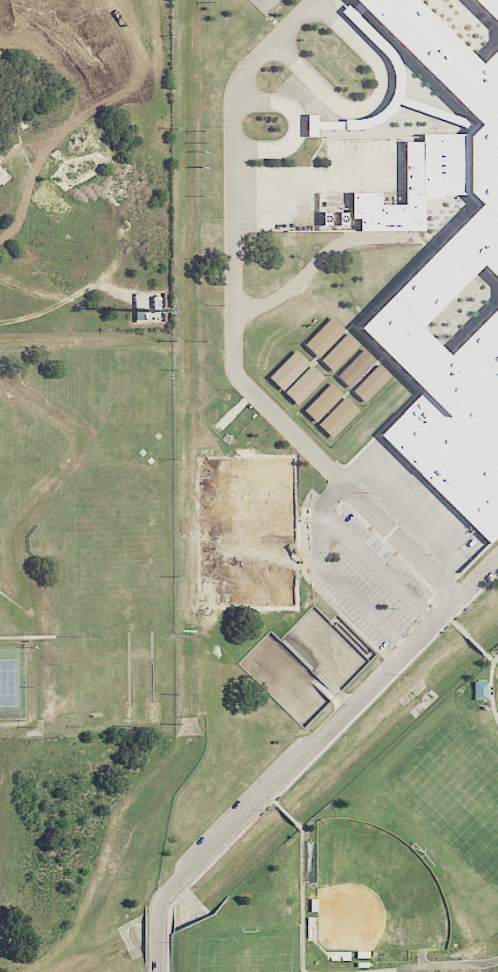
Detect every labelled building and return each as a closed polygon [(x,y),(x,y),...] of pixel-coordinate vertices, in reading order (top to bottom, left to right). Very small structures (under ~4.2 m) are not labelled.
[(350,219),(358,219),(358,230),(423,229),(422,195),(467,195),(478,205),(357,329),(419,390),(378,433),(487,542),(497,531),(497,373),(487,373),(497,362),(497,303),(446,356),(417,329),(479,266),(497,284),(497,222),(497,109),(496,107),(497,105),(497,43),(478,63),(414,0),(353,0),(478,125),(466,137),(464,134),(421,134),(421,137),(421,141),(403,141),(403,204),(379,204),(379,192),(350,193),(350,219)] [(497,28),(497,0),(470,0),(497,28)] [(347,230),(347,210),(340,210),(340,207),(319,207),(319,230),(347,230)] [(154,297),(155,312),(162,312),(162,297),(154,297)] [(303,344),(317,358),(344,329),(331,316),(303,344)] [(320,359),(331,371),(359,345),(347,333),(320,359)] [(349,388),(375,360),(363,348),(336,376),(349,388)] [(309,364),(295,350),(268,377),(281,391),(309,364)] [(352,391),(364,402),(390,375),(377,363),(352,391)] [(283,392),(297,405),(324,377),(310,364),(283,392)] [(315,422),(342,395),(330,383),(303,410),(315,422)] [(317,425),(332,438),(358,410),(344,396),(317,425)]
